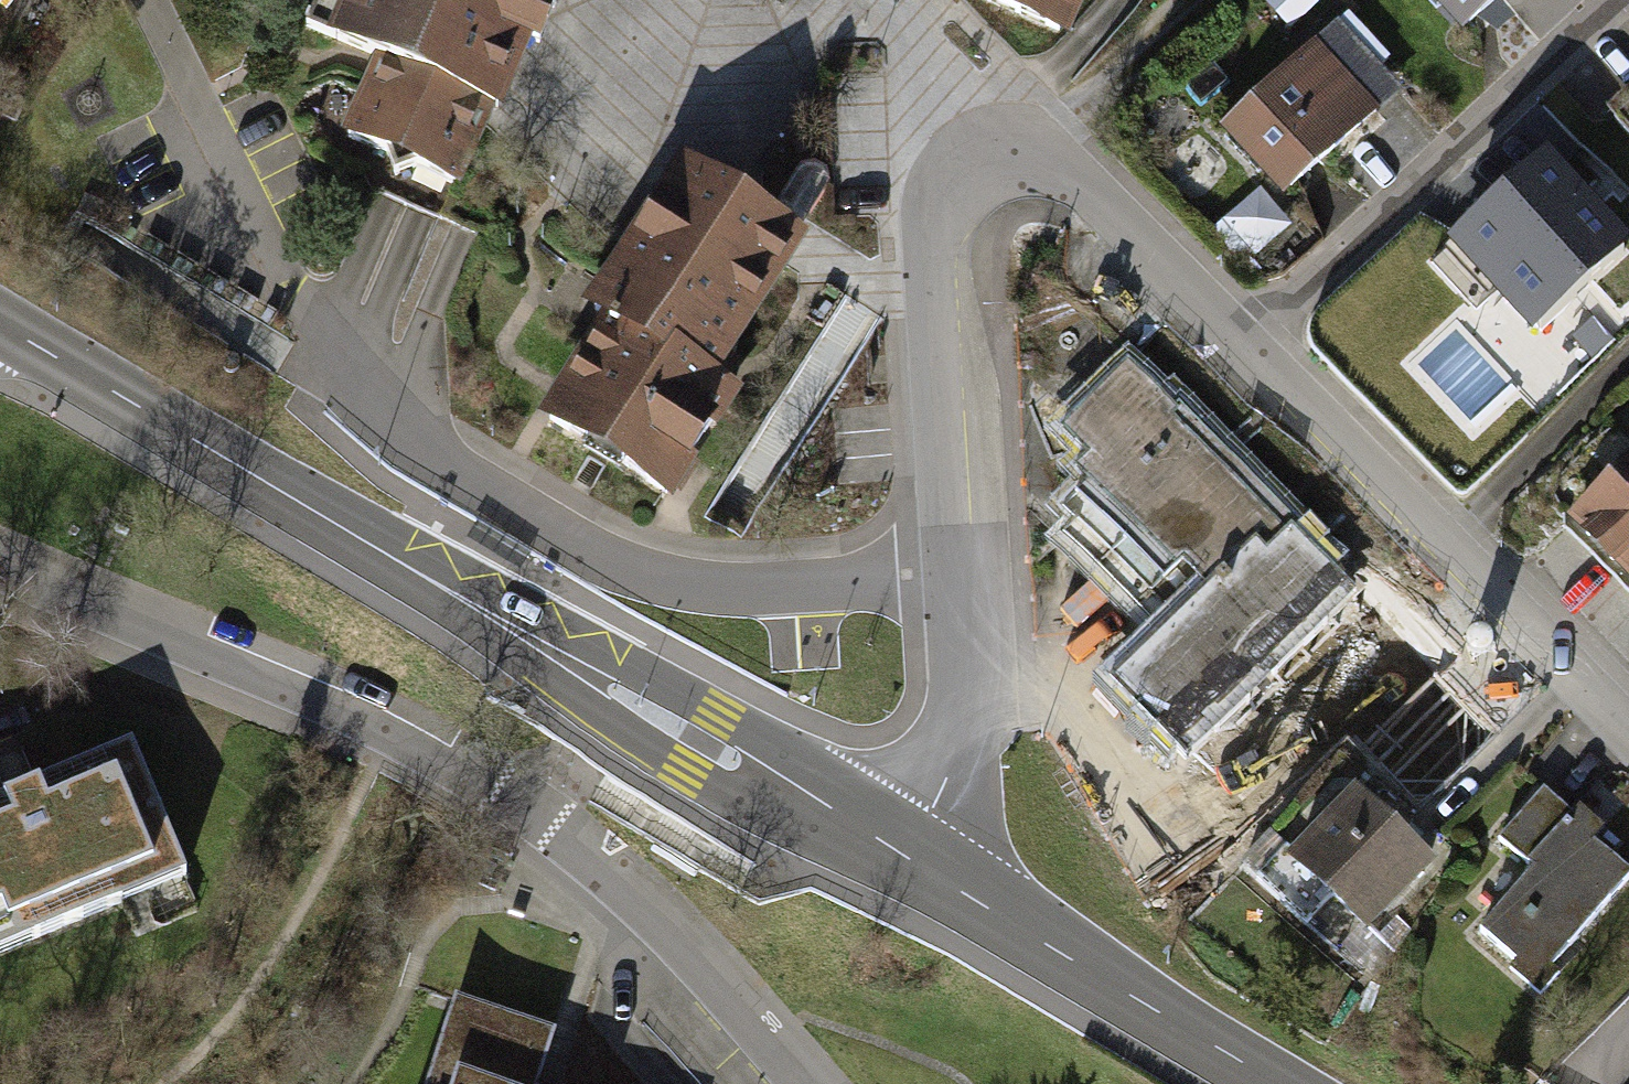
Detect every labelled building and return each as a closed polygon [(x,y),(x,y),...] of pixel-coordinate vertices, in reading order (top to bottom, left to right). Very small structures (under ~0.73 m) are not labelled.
[(17,0),(0,0),(0,21),(17,0)] [(319,37),(366,56),(333,136),(464,189),(483,142),(501,98),(541,0),(334,0),(319,37)] [(1064,37),(1081,0),(979,0),(1064,37)] [(1260,1),(1289,29),(1316,3),(1313,0),(1261,0),(1260,1)] [(1461,33),(1499,0),(1432,0),(1461,33)] [(1335,23),(1216,134),(1280,207),(1406,96),(1335,23)] [(753,202),(677,154),(614,253),(579,308),(599,321),(536,421),(664,502),(685,468),(737,387),(718,375),(761,309),(807,236),(753,202)] [(1545,161),(1434,266),(1474,307),(1487,295),(1530,341),(1628,249),(1545,161)] [(1366,603),(1126,362),(1043,444),(1106,508),(1081,533),(1068,545),(1154,632),(1102,683),(1193,775),(1366,603)] [(1563,527),(1628,592),(1628,459),(1563,527)] [(179,889),(123,759),(4,810),(0,812),(0,966),(179,889)] [(1570,817),(1542,794),(1499,844),(1528,870),(1477,929),(1514,960),(1507,968),(1539,995),(1556,975),(1547,968),(1628,874),(1628,873),(1596,845),(1608,831),(1580,806),(1570,817)] [(1431,870),(1356,801),(1285,877),(1360,946),(1431,870)] [(462,1012),(440,1083),(550,1083),(562,1043),(462,1012)]
